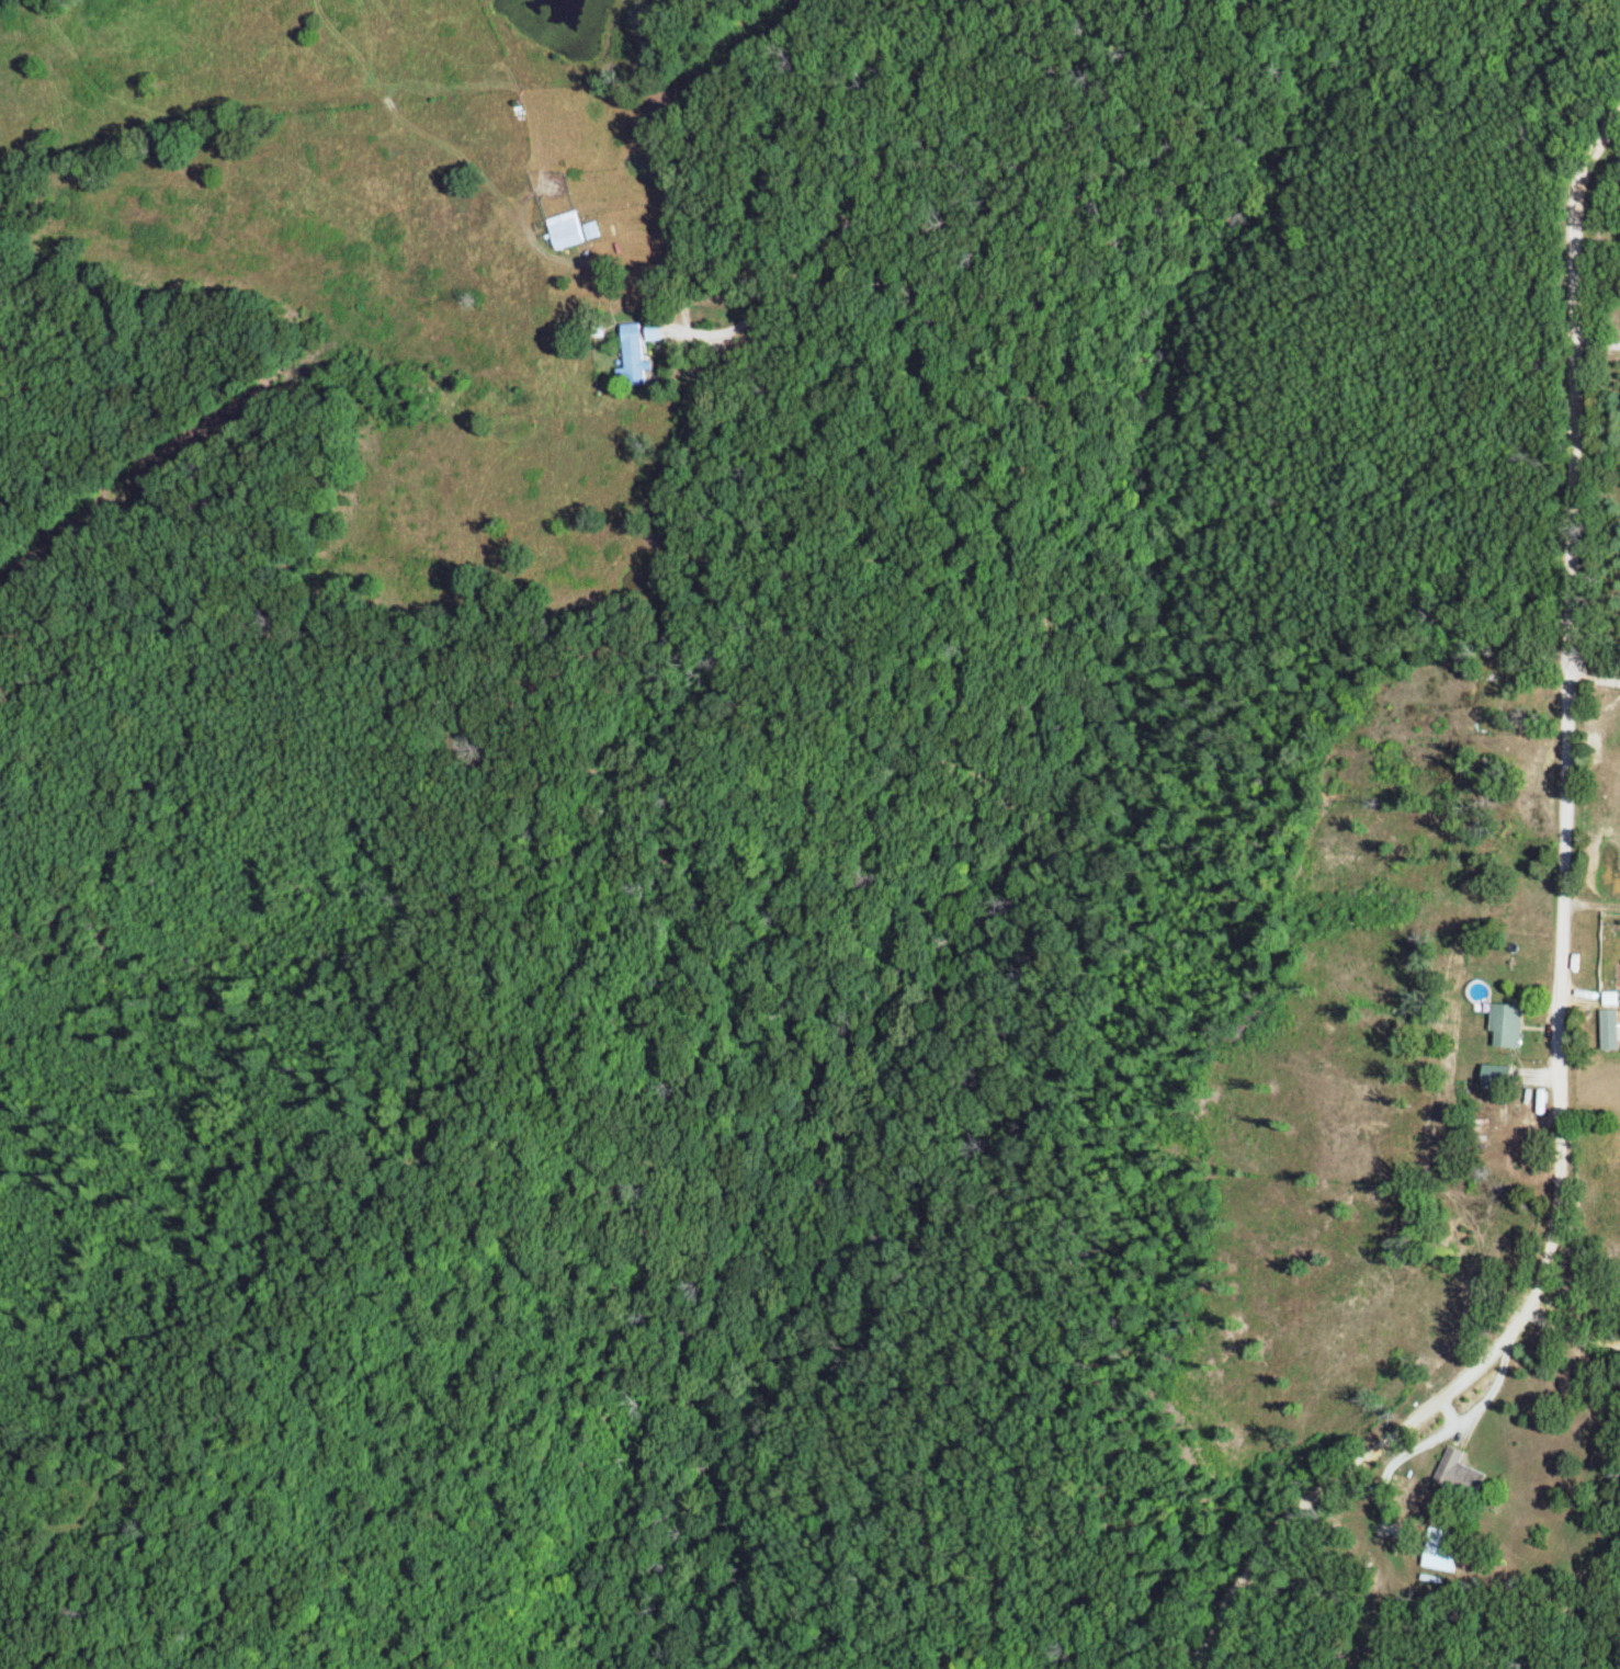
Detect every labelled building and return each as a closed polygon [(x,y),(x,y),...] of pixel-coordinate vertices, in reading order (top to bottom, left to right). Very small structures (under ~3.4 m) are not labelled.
[(648,323),(652,340),(667,337),(663,319),(648,323)] [(649,383),(648,368),(657,368),(656,359),(647,359),(644,322),(625,323),(628,384),(649,383)] [(1526,1004),(1494,1002),(1493,1029),(1498,1029),(1498,1046),(1524,1047),(1526,1004)] [(1605,1048),(1619,1048),(1619,1007),(1604,1007),(1605,1048)] [(1483,1084),(1513,1088),(1515,1066),(1486,1062),(1483,1084)] [(1424,1565),(1456,1571),(1461,1549),(1443,1545),(1447,1529),(1432,1526),(1424,1565)]
